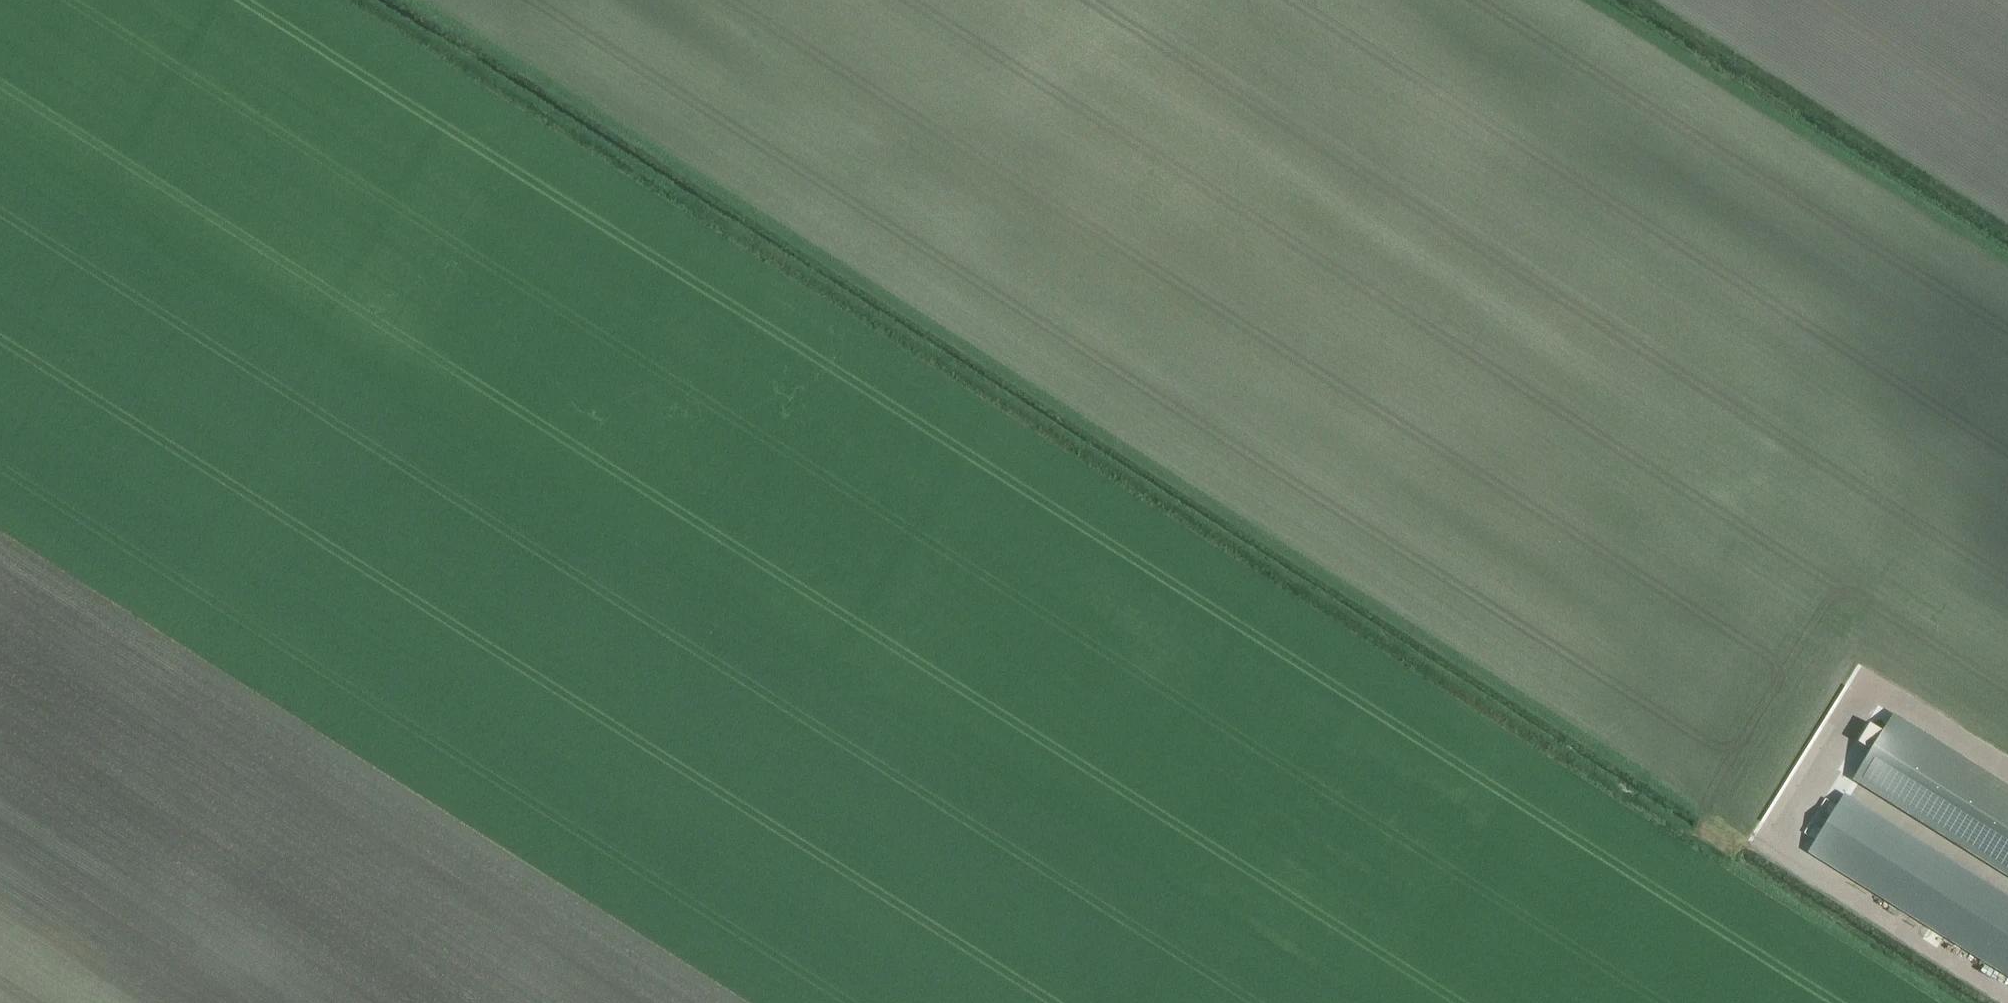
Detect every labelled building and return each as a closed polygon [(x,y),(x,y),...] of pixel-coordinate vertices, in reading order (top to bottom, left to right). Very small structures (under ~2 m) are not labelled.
[(1895,715),(1884,733),(1870,725),(1859,743),(1872,751),(1855,778),(1906,810),(1993,864),(2007,874),(2007,786),(1920,731),(1895,715)] [(2007,976),(2007,895),(1846,794),(1809,852),(2007,976)]
